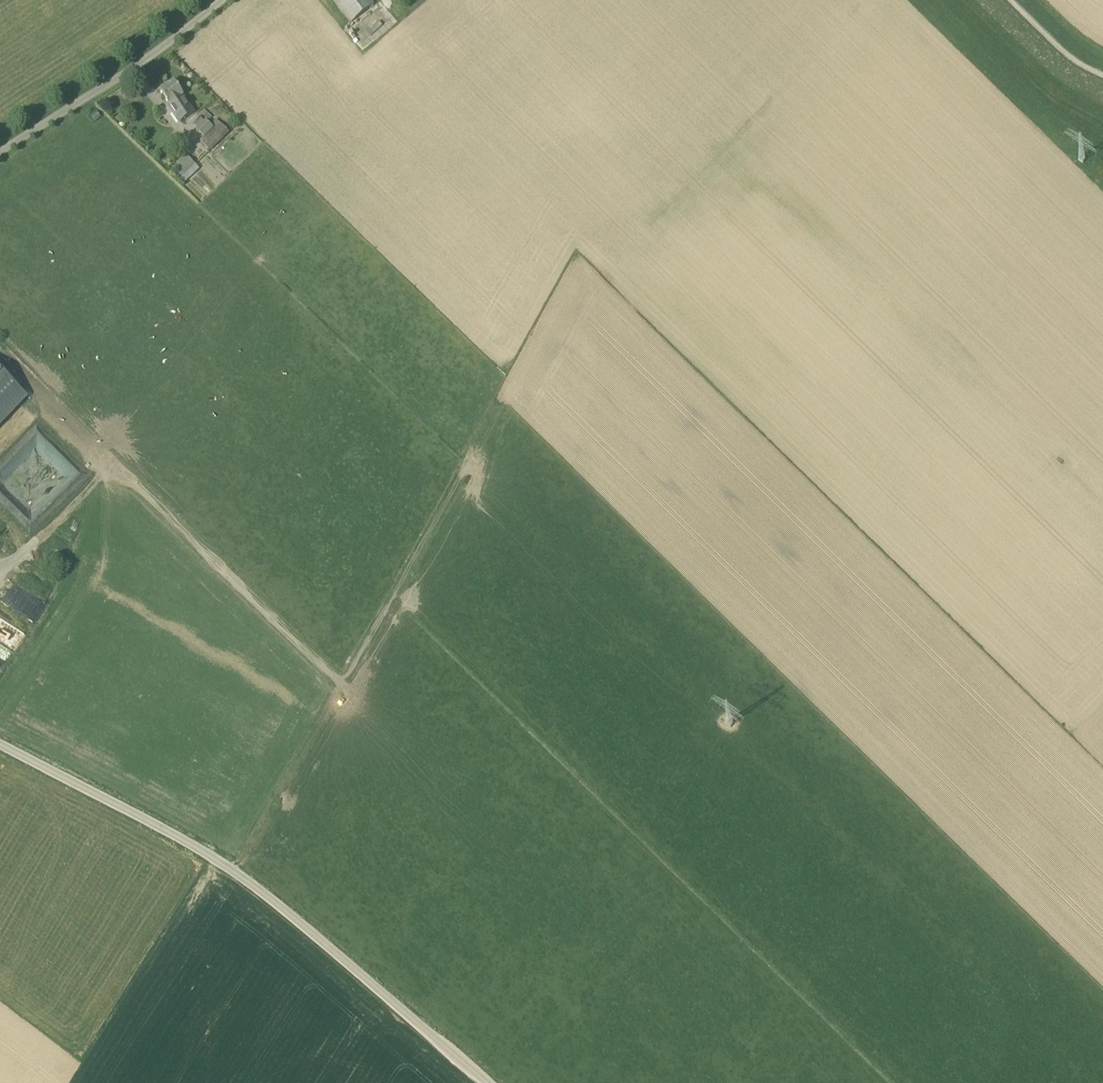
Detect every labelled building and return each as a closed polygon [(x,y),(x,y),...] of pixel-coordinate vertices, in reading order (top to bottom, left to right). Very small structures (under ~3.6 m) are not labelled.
[(373,4),(370,0),(333,0),(351,22),(373,4)] [(159,91),(168,104),(165,105),(178,124),(185,120),(196,113),(174,81),(159,91)] [(204,109),(200,113),(209,121),(212,118),(204,109)] [(210,151),(229,133),(216,119),(202,132),(205,135),(200,140),(210,151)] [(199,168),(196,165),(201,159),(191,149),(185,155),(184,155),(171,167),(182,178),(186,181),(199,168)] [(28,399),(0,373),(0,429),(28,399)] [(68,475),(34,508),(42,517),(83,477),(38,430),(26,441),(33,448),(37,443),(68,475)]
